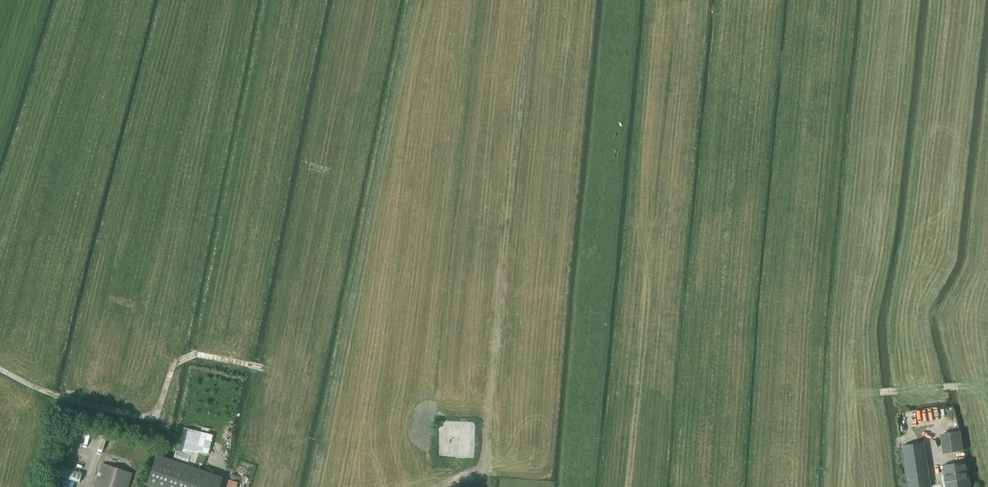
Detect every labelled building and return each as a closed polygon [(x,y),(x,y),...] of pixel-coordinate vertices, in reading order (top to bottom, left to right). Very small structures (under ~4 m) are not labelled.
[(178,452),(188,454),(194,430),(184,428),(178,452)] [(960,453),(957,433),(938,435),(941,455),(960,453)] [(902,446),(908,486),(931,486),(924,442),(902,446)] [(145,485),(151,486),(219,486),(222,478),(194,468),(195,464),(197,459),(199,453),(191,451),(186,465),(166,458),(156,455),(145,485)] [(943,465),(946,486),(970,486),(966,462),(943,465)] [(97,482),(96,482),(94,486),(127,486),(131,474),(103,465),(97,482)] [(63,467),(59,477),(78,483),(81,473),(63,467)]
